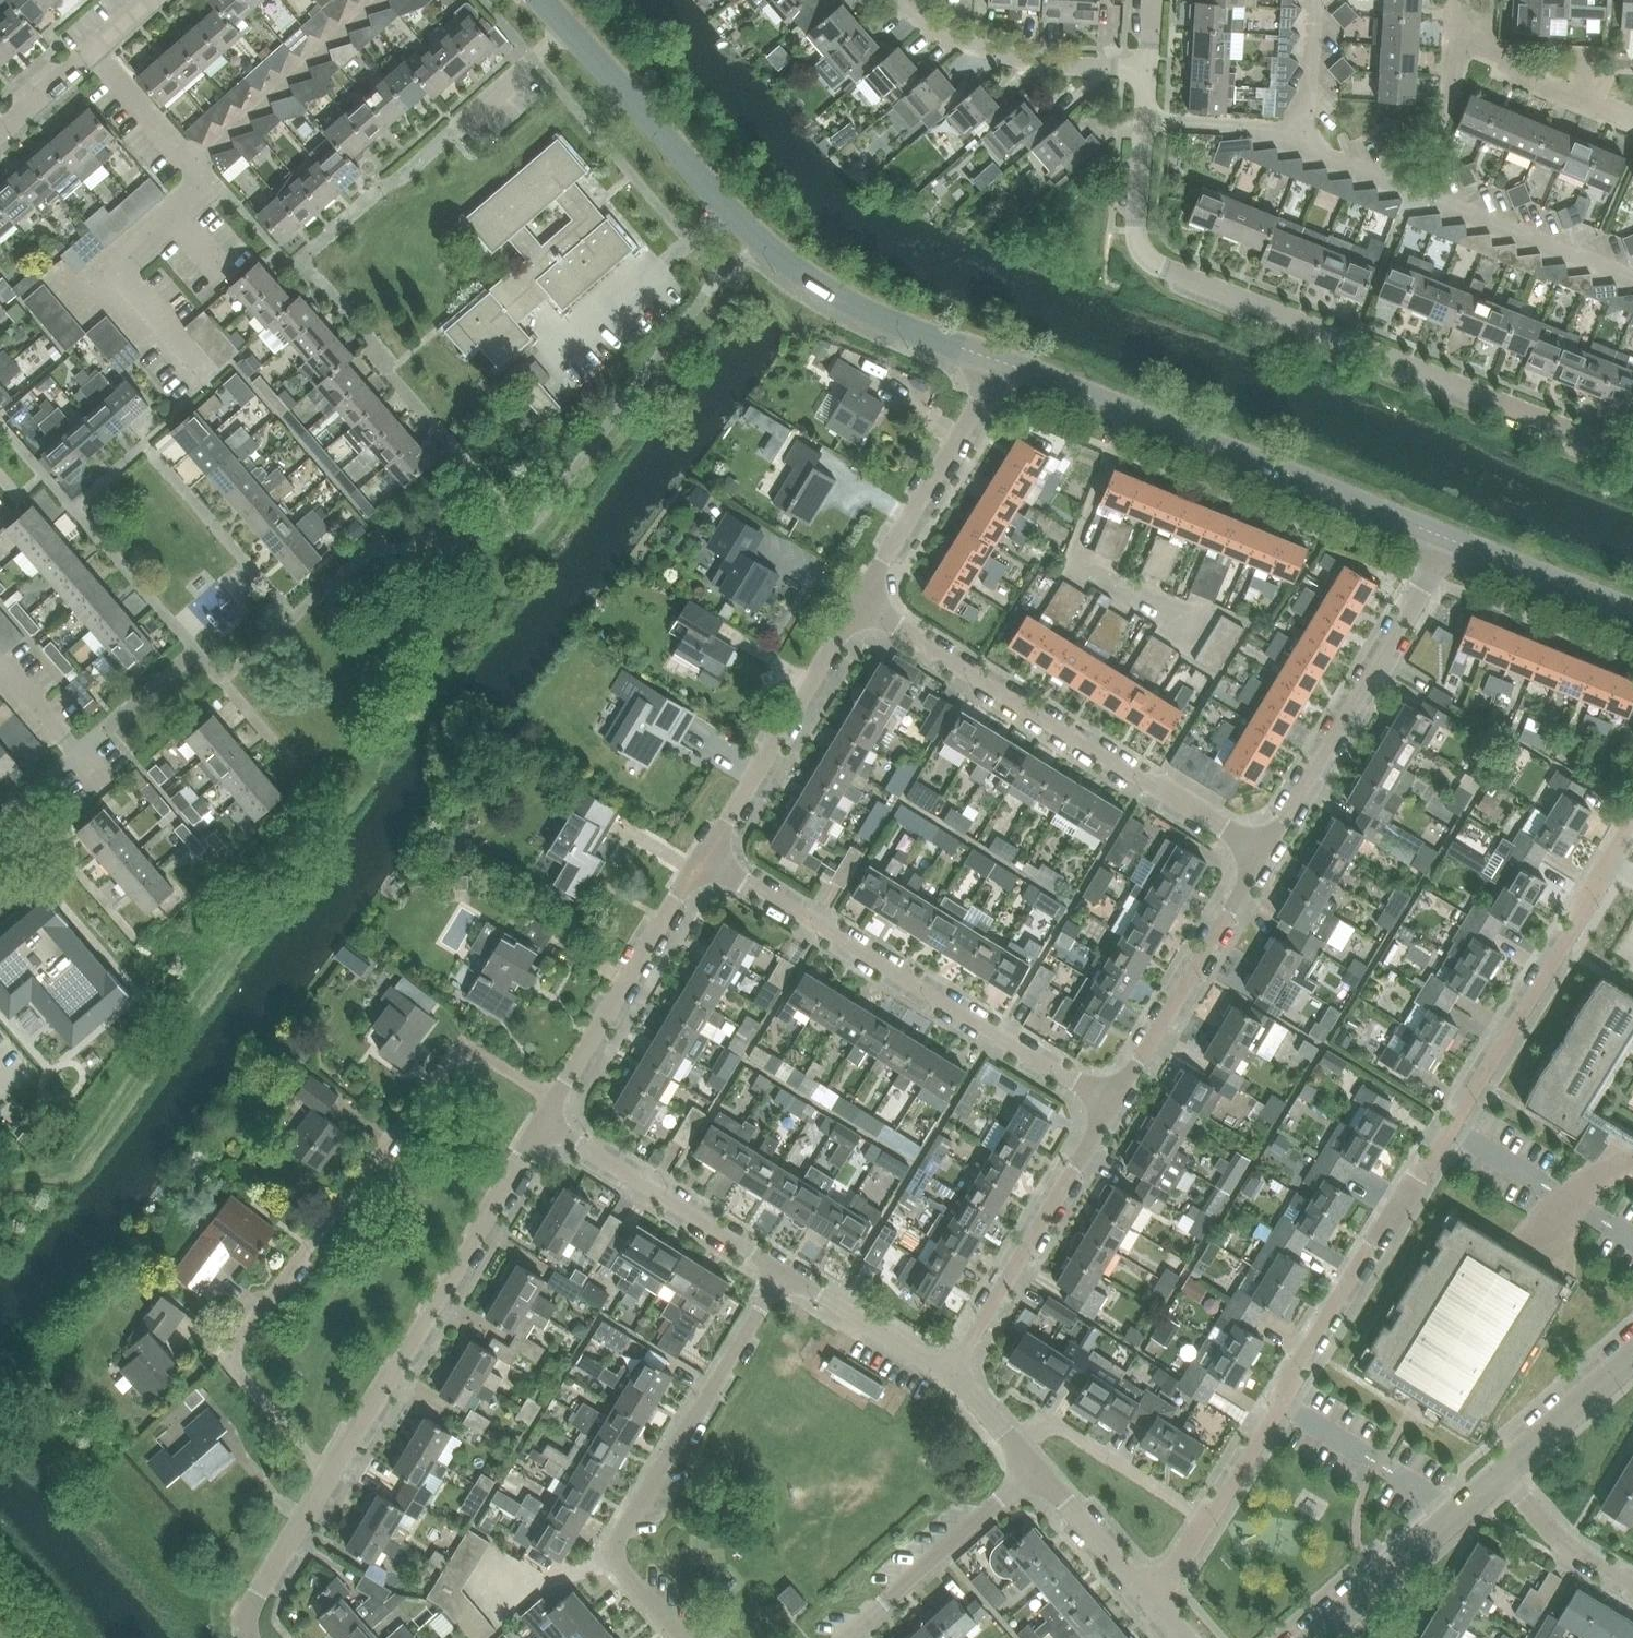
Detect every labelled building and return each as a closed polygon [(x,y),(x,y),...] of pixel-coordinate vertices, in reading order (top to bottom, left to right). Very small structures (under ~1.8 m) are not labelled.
[(0,17),(0,28),(19,49),(19,50),(21,49),(22,50),(26,52),(34,45),(33,42),(41,35),(38,32),(34,27),(30,22),(10,0),(0,0),(0,7),(5,13),(0,17)] [(50,6),(49,5),(45,0),(10,0),(30,22),(34,27),(44,18),(44,14),(49,9),(49,6),(50,6)] [(217,8),(232,25),(234,24),(242,34),(244,36),(252,28),(242,17),(252,8),(245,0),(210,0),(217,8)] [(322,8),(329,16),(340,21),(348,0),(330,0),(322,8)] [(391,8),(398,16),(399,15),(425,5),(420,0),(389,0),(391,8)] [(769,1),(785,20),(791,14),(800,24),(815,11),(827,0),(770,0),(769,1)] [(800,24),(808,34),(827,55),(861,25),(844,5),(846,3),(843,0),(827,0),(815,11),(800,24)] [(1043,9),(1045,9),(1045,0),(1017,0),(1017,7),(1010,7),(1010,18),(1022,19),(1023,8),(1043,9)] [(1042,19),(1065,21),(1064,33),(1070,33),(1077,34),(1077,21),(1071,21),(1072,0),(1045,0),(1045,9),(1043,9),(1042,19)] [(1071,21),(1077,21),(1099,23),(1100,0),(1072,0),(1071,21)] [(1385,18),(1421,20),(1422,0),(1386,0),(1385,18)] [(1622,29),(1632,29),(1632,0),(1624,0),(1622,29)] [(1514,1),(1512,31),(1532,33),(1549,34),(1550,34),(1551,16),(1570,18),(1605,20),(1606,6),(1585,5),(1570,4),(1514,1)] [(444,28),(449,33),(473,61),(478,61),(485,55),(484,51),(488,47),(494,42),(486,34),(476,22),(475,22),(480,17),(480,13),(471,3),(468,2),(456,13),(455,18),(444,28)] [(1192,5),(1192,17),(1194,20),(1197,20),(1196,29),(1231,31),(1243,31),(1244,18),(1233,17),(1233,4),(1209,2),(1198,2),(1195,2),(1192,5)] [(1283,7),(1281,35),(1286,35),(1290,28),(1302,8),(1292,2),(1289,7),(1283,7)] [(1347,2),(1340,8),(1353,22),(1360,16),(1347,2)] [(217,8),(197,25),(221,52),(242,34),(234,24),(232,25),(217,8)] [(322,8),(302,25),(310,34),(320,38),(329,16),(322,8)] [(369,14),(372,25),(379,33),(398,16),(391,8),(369,14)] [(1340,8),(1333,14),(1346,29),(1353,22),(1340,8)] [(482,17),(476,22),(486,34),(492,28),(482,17)] [(1385,18),(1384,45),(1419,47),(1421,20),(1385,18)] [(197,25),(178,42),(201,69),(221,52),(197,25)] [(302,25),(283,43),(290,52),(301,56),(310,34),(302,25)] [(350,32),(353,43),(359,50),(379,33),(372,25),(350,32)] [(861,25),(827,55),(845,76),(848,74),(857,83),(864,76),(865,76),(869,73),(890,54),(881,44),(879,46),(865,30),(861,25)] [(19,49),(0,28),(0,65),(19,49)] [(1281,35),(1279,62),(1285,62),(1288,56),(1301,35),(1290,28),(1286,35),(1281,35)] [(1190,42),(1190,53),(1192,56),(1195,56),(1230,58),(1231,31),(1196,29),(1196,39),(1193,39),(1190,42)] [(449,33),(429,51),(453,78),(455,77),(459,79),(463,79),(469,73),(469,70),(476,64),(473,61),(449,33)] [(1532,33),(1531,42),(1532,42),(1536,42),(1549,43),(1549,34),(1532,33)] [(178,42),(158,59),(182,86),(201,69),(178,42)] [(274,51),(263,60),(271,70),(281,74),(290,52),(283,43),(274,51)] [(330,49),(334,61),(340,68),(359,50),(353,43),(330,49)] [(777,43),(770,49),(773,53),(780,47),(777,43)] [(268,44),(257,54),(263,60),(274,51),(268,44)] [(1384,45),(1382,73),(1418,75),(1419,47),(1384,45)] [(865,76),(864,76),(865,77),(883,98),(886,95),(894,105),(903,97),(911,90),(932,71),(924,61),(917,67),(899,46),(890,54),(869,73),(865,76)] [(416,50),(403,62),(427,89),(433,96),(453,78),(429,51),(422,56),(416,50)] [(1195,56),(1193,83),(1236,85),(1236,72),(1229,71),(1230,58),(1195,56)] [(1279,62),(1278,88),(1283,88),(1287,83),(1300,63),(1288,56),(1285,62),(1279,62)] [(1344,57),(1336,63),(1349,78),(1356,72),(1344,57)] [(138,75),(137,75),(138,77),(162,103),(182,86),(158,59),(157,60),(153,58),(150,59),(143,65),(143,70),(138,75)] [(263,60),(243,78),(251,87),(262,92),(271,70),(263,60)] [(311,67),(314,78),(327,93),(336,84),(329,77),(340,68),(334,61),(311,67)] [(403,62),(384,79),(408,107),(427,89),(403,62)] [(1336,63),(1329,70),(1342,84),(1349,78),(1336,63)] [(941,102),(949,111),(971,92),(962,83),(955,89),(937,68),(932,71),(911,90),(903,97),(921,119),(941,102)] [(1418,75),(1382,73),(1380,101),(1416,103),(1418,75)] [(375,87),(364,96),(389,124),(391,122),(408,107),(384,79),(380,74),(371,82),(375,87)] [(243,78),(224,95),(232,104),(243,108),(251,87),(243,78)] [(291,85),(294,95),(301,102),(302,101),(324,95),(327,93),(314,78),(291,85)] [(1236,85),(1193,83),(1191,111),(1226,113),(1227,97),(1235,98),(1236,85)] [(1283,88),(1278,88),(1276,116),(1281,117),(1298,90),(1287,83),(1283,88)] [(985,119),(993,128),(1014,109),(1005,100),(998,106),(980,85),(971,92),(949,111),(946,115),(964,137),(985,119)] [(356,104),(345,114),(369,141),(389,124),(364,96),(358,89),(349,96),(356,104)] [(835,96),(829,89),(822,94),(828,101),(835,96)] [(1458,127),(1484,138),(1498,105),(1472,94),(1458,127)] [(224,95),(205,113),(212,121),(223,126),(232,104),(224,95)] [(271,102),(274,113),(281,120),(301,102),(294,95),(271,102)] [(993,128),(981,138),(1000,160),(1022,141),(1030,150),(1033,148),(1036,146),(1061,123),(1060,122),(1052,113),(1041,122),(1024,101),(1014,109),(993,128)] [(1484,138),(1509,149),(1523,115),(1498,105),(1484,138)] [(90,109),(70,127),(102,163),(111,155),(103,146),(114,136),(90,109)] [(212,121),(205,113),(185,130),(191,136),(190,138),(202,143),(212,121)] [(252,119),(255,130),(261,137),(281,120),(274,113),(252,119)] [(335,122),(325,131),(329,135),(330,135),(338,143),(351,158),(356,164),(366,155),(366,150),(372,145),(369,141),(345,114),(335,122)] [(1509,149),(1535,159),(1549,126),(1523,115),(1509,149)] [(1036,146),(1033,148),(1052,170),(1061,162),(1070,172),(1080,163),(1102,144),(1094,136),(1092,133),(1085,140),(1070,122),(1067,119),(1062,122),(1061,123),(1036,146)] [(1385,119),(1384,136),(1403,136),(1404,120),(1385,119)] [(838,133),(831,138),(839,148),(847,142),(859,132),(852,122),(838,133)] [(1535,159),(1560,170),(1574,136),(1549,126),(1535,159)] [(102,163),(70,127),(50,144),(82,181),(102,163)] [(232,137),(236,149),(250,164),(251,163),(249,160),(268,144),(261,137),(255,130),(232,137)] [(329,135),(310,153),(317,161),(342,189),(362,171),(356,164),(351,158),(338,143),(330,135),(329,135)] [(572,182),(588,169),(560,136),(488,198),(466,217),(488,243),(494,250),(510,235),(529,257),(512,272),(490,291),(454,324),(445,331),(466,354),(479,343),(488,353),(500,366),(531,339),(518,323),(533,310),(540,304),(547,298),(551,294),(563,308),(617,262),(634,247),(609,218),(607,219),(598,208),(592,201),(580,187),(578,189),(572,182)] [(1560,170),(1585,180),(1599,147),(1574,136),(1560,170)] [(1236,153),(1245,157),(1247,151),(1255,151),(1253,138),(1222,141),(1220,147),(1236,153)] [(54,188),(60,194),(63,198),(82,181),(50,144),(31,161),(54,188)] [(1236,153),(1220,147),(1214,161),(1230,167),(1236,153)] [(1599,147),(1585,180),(1612,191),(1625,158),(1599,147)] [(1245,157),(1269,167),(1272,161),(1280,160),(1278,148),(1255,151),(1247,151),(1245,157)] [(236,149),(213,156),(216,166),(222,174),(243,156),(236,149)] [(1269,167),(1296,178),(1299,171),(1305,170),(1304,157),(1280,160),(1272,161),(1269,167)] [(31,161),(11,178),(35,205),(44,216),(51,209),(48,205),(60,194),(54,188),(31,161)] [(317,161),(298,179),(322,206),(342,189),(317,161)] [(1473,183),(1481,180),(1474,163),(1466,166),(1473,183)] [(994,164),(983,173),(992,183),(1002,174),(994,164)] [(1464,187),(1473,183),(1466,166),(1457,170),(1464,187)] [(1296,178),(1320,187),(1323,181),(1330,180),(1328,168),(1305,170),(1299,171),(1296,178)] [(1499,173),(1494,185),(1501,188),(1503,189),(1508,177),(1499,173)] [(141,186),(139,187),(156,205),(167,196),(150,177),(141,186)] [(0,188),(0,205),(15,222),(35,205),(11,178),(0,188)] [(134,178),(127,184),(134,191),(139,187),(141,186),(134,178)] [(1320,187),(1345,197),(1347,191),(1354,190),(1353,178),(1330,180),(1323,181),(1320,187)] [(298,179),(279,196),(303,223),(322,206),(298,179)] [(1525,184),(1517,188),(1523,204),(1532,201),(1525,184)] [(1190,219),(1216,229),(1229,197),(1203,186),(1190,219)] [(134,191),(130,195),(146,213),(156,205),(139,187),(134,191)] [(1345,197),(1371,208),(1374,201),(1380,200),(1378,187),(1354,190),(1347,191),(1345,197)] [(1523,204),(1517,188),(1508,191),(1515,208),(1523,204)] [(303,223),(279,196),(274,191),(266,198),(270,203),(259,214),(283,241),(303,223)] [(130,195),(120,204),(136,222),(146,213),(130,195)] [(1216,229),(1241,239),(1254,206),(1229,197),(1216,229)] [(1374,201),(1371,208),(1396,218),(1403,200),(1399,198),(1380,200),(1374,201)] [(103,204),(83,221),(91,229),(100,221),(110,212),(103,204)] [(120,204),(110,212),(126,231),(136,222),(120,204)] [(15,222),(0,205),(0,236),(15,222)] [(1576,205),(1568,209),(1575,225),(1583,222),(1576,205)] [(1241,239),(1265,249),(1274,226),(1276,227),(1280,217),(1254,206),(1241,239)] [(1566,229),(1575,225),(1568,209),(1559,212),(1566,229)] [(110,212),(100,221),(117,239),(126,231),(110,212)] [(1408,222),(1434,232),(1436,226),(1443,226),(1441,213),(1410,216),(1408,222)] [(1261,259),(1286,270),(1303,226),(1280,217),(1276,227),(1274,226),(1265,249),(1261,259)] [(83,221),(75,229),(82,237),(91,229),(83,221)] [(100,221),(91,229),(107,248),(117,239),(100,221)] [(1434,232),(1459,242),(1461,236),(1468,235),(1467,223),(1443,226),(1436,226),(1434,232)] [(1286,270),(1311,280),(1329,237),(1303,226),(1286,270)] [(82,237),(81,238),(97,256),(107,248),(91,229),(82,237)] [(1459,242),(1483,252),(1486,246),(1493,245),(1492,232),(1468,235),(1461,236),(1459,242)] [(1311,280),(1337,290),(1355,244),(1330,234),(1329,237),(1311,280)] [(1632,255),(1632,238),(1632,235),(1623,239),(1631,256),(1632,255)] [(59,236),(52,242),(60,250),(66,245),(59,236)] [(81,238),(71,246),(87,265),(97,256),(81,238)] [(1355,244),(1337,290),(1363,300),(1381,255),(1384,245),(1372,240),(1368,250),(1355,244)] [(1483,252),(1508,262),(1511,256),(1518,255),(1516,242),(1493,245),(1486,246),(1483,252)] [(87,265),(71,246),(60,256),(67,264),(76,274),(87,265)] [(1508,262),(1533,272),(1536,266),(1543,265),(1541,253),(1518,255),(1511,256),(1508,262)] [(1379,295),(1377,301),(1394,308),(1396,302),(1405,305),(1422,261),(1410,256),(1405,267),(1392,262),(1379,295)] [(33,271),(40,279),(55,266),(48,258),(33,271)] [(1405,305),(1429,315),(1443,282),(1430,277),(1434,266),(1422,261),(1405,305)] [(239,295),(249,306),(277,282),(260,262),(227,291),(234,300),(239,295)] [(1533,272),(1559,283),(1562,275),(1568,275),(1567,262),(1543,265),(1536,266),(1533,272)] [(1559,283),(1584,293),(1586,287),(1593,286),(1591,272),(1568,275),(1562,275),(1559,283)] [(13,288),(17,293),(19,296),(35,283),(28,275),(13,288)] [(1454,325),(1479,335),(1492,302),(1480,297),(1485,285),(1472,280),(1467,292),(1454,325)] [(0,287),(0,292),(8,301),(17,293),(13,288),(7,281),(0,287)] [(256,314),(267,325),(294,301),(277,282),(249,306),(245,310),(252,318),(256,314)] [(1429,315),(1454,325),(1467,292),(1443,282),(1429,315)] [(25,300),(36,313),(56,296),(44,283),(25,300)] [(1584,293),(1609,303),(1611,298),(1619,297),(1617,283),(1593,286),(1586,287),(1584,293)] [(1632,313),(1632,295),(1619,297),(1611,298),(1609,303),(1632,313)] [(36,313),(46,325),(66,308),(56,296),(36,313)] [(294,301),(267,325),(275,335),(285,345),(291,340),(318,315),(301,296),(294,301)] [(1504,345),(1517,312),(1521,303),(1509,298),(1505,307),(1492,302),(1479,335),(1504,345)] [(8,310),(6,312),(15,322),(27,312),(18,301),(8,310)] [(46,325),(57,338),(77,320),(66,308),(46,325)] [(185,328),(194,338),(213,321),(205,311),(185,328)] [(1504,345),(1529,355),(1537,332),(1539,333),(1543,322),(1517,312),(1504,345)] [(87,332),(99,346),(119,328),(107,315),(87,332)] [(291,340),(308,360),(336,335),(318,315),(291,340)] [(67,350),(87,332),(77,320),(57,338),(67,350)] [(194,338),(203,348),(222,330),(213,321),(194,338)] [(1525,365),(1550,375),(1567,332),(1543,322),(1539,333),(1537,332),(1529,355),(1525,365)] [(99,346),(110,359),(131,342),(119,328),(99,346)] [(203,348),(212,358),(231,341),(222,330),(203,348)] [(1550,375),(1575,385),(1588,353),(1577,348),(1581,338),(1567,332),(1550,375)] [(336,335),(308,360),(316,369),(326,380),(353,355),(336,335)] [(231,341),(212,358),(221,368),(240,351),(231,341)] [(131,342),(110,359),(121,373),(136,360),(142,355),(131,342)] [(815,342),(810,351),(821,358),(827,349),(815,342)] [(54,345),(48,350),(56,360),(62,354),(54,345)] [(1575,385),(1600,395),(1618,350),(1607,345),(1602,355),(1590,350),(1588,353),(1575,385)] [(14,359),(5,349),(0,353),(0,371),(14,359)] [(1600,395),(1626,406),(1632,389),(1632,371),(1624,367),(1630,355),(1618,350),(1600,395)] [(327,395),(336,405),(364,381),(347,362),(354,356),(353,355),(326,380),(319,385),(307,395),(316,405),(327,395)] [(0,371),(0,408),(13,396),(4,385),(23,369),(14,359),(0,371)] [(551,377),(536,360),(527,368),(542,385),(551,377)] [(871,381),(865,377),(839,360),(829,375),(850,388),(827,425),(858,445),(884,404),(864,392),(871,381)] [(237,363),(249,378),(256,372),(247,361),(240,361),(237,363)] [(523,363),(506,377),(545,421),(561,407),(542,385),(527,368),(523,363)] [(101,371),(91,379),(129,424),(150,405),(128,380),(117,389),(101,371)] [(84,372),(75,380),(81,387),(91,379),(84,372)] [(247,384),(238,372),(224,384),(234,396),(247,384)] [(253,382),(266,397),(273,390),(260,375),(253,382)] [(97,406),(86,416),(109,441),(129,424),(91,379),(81,387),(81,388),(97,406)] [(336,405),(353,425),(381,401),(364,381),(336,405)] [(172,431),(191,453),(216,431),(207,420),(225,404),(216,394),(172,431)] [(270,402),(283,417),(291,410),(278,395),(270,402)] [(40,405),(44,409),(49,415),(56,410),(47,399),(40,405)] [(353,425),(370,444),(398,420),(381,401),(353,425)] [(56,410),(49,415),(87,459),(109,441),(86,416),(76,425),(59,407),(56,410)] [(44,409),(34,417),(39,424),(49,415),(44,409)] [(87,459),(49,415),(39,424),(55,442),(44,452),(67,477),(87,459)] [(287,422),(300,436),(308,430),(295,415),(287,422)] [(379,454),(388,464),(415,440),(398,420),(370,444),(357,456),(366,466),(379,454)] [(191,453),(209,473),(252,436),(244,426),(225,441),(216,431),(191,453)] [(778,430),(771,443),(785,451),(793,439),(778,430)] [(304,441),(317,456),(325,450),(312,435),(304,441)] [(209,473),(227,494),(252,472),(242,461),(261,445),(252,436),(209,473)] [(1020,437),(1006,460),(1035,477),(1044,482),(1054,489),(1061,477),(1042,465),(1049,455),(1020,437)] [(774,502),(810,524),(837,481),(814,467),(822,453),(799,439),(785,461),(796,468),(774,502)] [(415,440),(388,464),(405,484),(433,460),(415,440)] [(321,461),(335,477),(342,470),(330,455),(321,461)] [(1006,460),(992,482),(1021,499),(1035,477),(1006,460)] [(252,472),(227,494),(245,515),(288,477),(279,467),(266,478),(268,473),(263,466),(259,468),(258,467),(252,472)] [(1126,512),(1139,480),(1115,469),(1101,502),(1126,512)] [(339,481),(352,496),(359,490),(347,475),(339,481)] [(245,515),(263,535),(288,513),(278,503),(297,487),(288,477),(245,515)] [(720,488),(732,496),(738,485),(727,478),(720,488)] [(1139,480),(1126,512),(1138,517),(1150,522),(1163,490),(1139,480)] [(992,482),(979,504),(1008,521),(1016,526),(1027,533),(1034,521),(1015,509),(1021,499),(992,482)] [(1047,500),(1054,489),(1044,482),(1037,494),(1047,500)] [(696,487),(690,497),(705,506),(711,496),(696,487)] [(1150,522),(1174,532),(1187,499),(1163,490),(1150,522)] [(356,502),(369,516),(376,510),(364,495),(356,502)] [(1174,532),(1198,542),(1211,509),(1187,499),(1174,532)] [(979,504),(965,526),(994,543),(1008,521),(979,504)] [(7,528),(25,549),(52,525),(34,505),(28,511),(7,528)] [(263,535),(281,556),(324,518),(317,511),(315,508),(297,524),(288,513),(263,535)] [(321,508),(317,511),(324,518),(327,515),(321,508)] [(1198,542),(1196,546),(1206,550),(1207,545),(1222,551),(1235,519),(1211,509),(1198,542)] [(709,546),(726,556),(727,557),(712,582),(758,611),(779,575),(735,548),(748,526),(728,514),(709,546)] [(324,518),(281,556),(298,577),(324,555),(314,544),(333,528),(324,518)] [(1095,552),(1107,557),(1122,522),(1109,518),(1095,552)] [(357,519),(346,528),(355,540),(367,530),(357,519)] [(1222,551),(1218,562),(1230,567),(1234,557),(1246,561),(1259,529),(1235,519),(1222,551)] [(1120,562),(1134,528),(1122,522),(1107,557),(1120,562)] [(25,549),(42,568),(69,545),(52,525),(25,549)] [(965,526),(952,548),(981,565),(991,571),(1000,577),(1007,566),(988,554),(994,543),(965,526)] [(1027,533),(1016,526),(1009,538),(1020,545),(1027,533)] [(1246,561),(1270,571),(1283,539),(1259,529),(1246,561)] [(1143,571),(1155,577),(1170,542),(1158,537),(1143,571)] [(1308,549),(1283,539),(1270,571),(1295,581),(1308,549)] [(1170,542),(1155,577),(1168,582),(1182,547),(1170,542)] [(42,568),(59,588),(86,565),(69,545),(42,568)] [(952,548),(938,570),(967,587),(981,565),(952,548)] [(1325,556),(1320,565),(1330,571),(1337,559),(1332,556),(1327,553),(1325,556)] [(1191,591),(1204,596),(1218,562),(1206,557),(1191,591)] [(1218,562),(1204,596),(1216,601),(1230,567),(1218,562)] [(59,588),(76,608),(103,585),(86,565),(59,588)] [(1339,577),(1332,588),(1362,606),(1376,583),(1374,581),(1346,565),(1339,577)] [(967,587),(938,570),(924,592),(953,610),(967,587)] [(1000,577),(991,571),(983,584),(992,590),(1000,577)] [(1261,593),(1266,581),(1253,576),(1249,587),(1261,593)] [(1043,614),(1055,621),(1076,588),(1064,581),(1043,614)] [(1278,586),(1266,581),(1261,593),(1274,598),(1278,586)] [(76,608),(93,628),(120,605),(103,585),(76,608)] [(1076,588),(1055,621),(1067,628),(1087,596),(1076,588)] [(1307,588),(1300,599),(1311,605),(1317,594),(1307,588)] [(1319,610),(1348,628),(1362,606),(1332,588),(1319,610)] [(1311,605),(1300,599),(1293,610),(1304,617),(1311,605)] [(9,608),(21,621),(29,614),(17,601),(9,608)] [(675,652),(672,656),(687,665),(690,664),(693,660),(704,667),(699,676),(715,687),(712,692),(713,692),(714,692),(726,673),(721,670),(726,663),(729,665),(732,664),(738,655),(737,652),(734,650),(735,648),(710,633),(719,618),(689,601),(679,618),(691,625),(675,652)] [(725,602),(719,613),(729,619),(735,608),(725,602)] [(93,628),(110,648),(137,624),(120,605),(93,628)] [(979,610),(970,605),(963,616),(972,622),(979,610)] [(1088,640),(1099,648),(1119,615),(1108,608),(1088,640)] [(1306,632),(1335,649),(1348,628),(1319,610),(1306,632)] [(40,627),(29,614),(21,621),(32,635),(40,627)] [(1009,644),(1031,658),(1050,629),(1027,615),(1009,644)] [(1119,615),(1099,648),(1110,655),(1131,622),(1119,615)] [(1223,615),(1216,626),(1239,640),(1245,628),(1223,615)] [(1472,615),(1450,671),(1463,677),(1467,666),(1464,665),(1469,652),(1484,658),(1497,625),(1472,615)] [(16,626),(8,616),(0,623),(0,639),(16,626)] [(110,648),(104,652),(121,673),(154,645),(157,643),(144,628),(140,628),(137,624),(110,648)] [(1484,658),(1508,667),(1521,635),(1497,625),(1484,658)] [(0,639),(0,647),(5,653),(25,636),(16,626),(0,639)] [(1216,626),(1209,638),(1232,651),(1239,640),(1216,626)] [(1031,658),(1053,672),(1072,643),(1050,629),(1031,658)] [(1280,631),(1272,644),(1283,650),(1291,638),(1280,631)] [(1292,655),(1321,673),(1335,649),(1306,632),(1292,655)] [(1132,668),(1143,675),(1164,642),(1153,635),(1132,668)] [(1508,667),(1532,677),(1545,645),(1521,635),(1508,667)] [(1209,638),(1203,649),(1225,663),(1232,651),(1209,638)] [(43,648),(55,661),(63,654),(52,641),(43,648)] [(1164,642),(1143,675),(1154,682),(1175,649),(1164,642)] [(1072,643),(1053,672),(1075,686),(1094,656),(1072,643)] [(1277,661),(1283,650),(1272,644),(1266,654),(1277,661)] [(1532,677),(1556,687),(1569,654),(1545,645),(1532,677)] [(1225,663),(1203,649),(1196,660),(1218,674),(1225,663)] [(75,667),(63,654),(55,661),(66,675),(75,667)] [(1556,687),(1580,697),(1593,664),(1569,654),(1556,687)] [(1279,677),(1308,694),(1321,673),(1292,655),(1279,677)] [(1075,686),(1097,700),(1116,670),(1094,656),(1075,686)] [(881,662),(867,686),(896,703),(907,710),(914,699),(903,693),(910,681),(881,662)] [(1580,697),(1603,706),(1617,674),(1593,664),(1580,697)] [(1097,700),(1119,713),(1137,683),(1143,675),(1132,668),(1127,677),(1116,670),(1097,700)] [(66,686),(75,696),(84,706),(94,697),(85,688),(95,679),(86,669),(66,686)] [(677,744),(689,726),(695,716),(684,708),(650,687),(624,671),(612,691),(630,702),(606,739),(614,744),(650,767),(668,738),(677,744)] [(1603,706),(1628,716),(1632,705),(1632,680),(1617,674),(1603,706)] [(1485,686),(1498,692),(1502,680),(1490,675),(1485,686)] [(1253,677),(1247,688),(1257,694),(1264,684),(1253,677)] [(1265,699),(1294,717),(1308,694),(1279,677),(1265,699)] [(1502,680),(1498,692),(1510,697),(1515,685),(1502,680)] [(1137,683),(1119,713),(1141,727),(1160,697),(1162,694),(1154,688),(1151,692),(1137,683)] [(1160,697),(1141,727),(1164,741),(1194,692),(1183,684),(1171,704),(1160,697)] [(1434,685),(1428,695),(1447,707),(1453,697),(1434,685)] [(865,689),(853,708),(883,726),(888,729),(889,729),(893,731),(899,721),(889,715),(896,703),(867,686),(865,689)] [(1257,694),(1247,688),(1241,698),(1251,704),(1257,694)] [(929,693),(922,705),(931,711),(938,699),(929,693)] [(94,697),(84,706),(85,707),(89,712),(99,703),(95,699),(94,697)] [(931,711),(926,720),(938,728),(951,705),(939,698),(938,699),(931,711)] [(1252,721),(1281,739),(1294,717),(1265,699),(1252,721)] [(14,710),(5,700),(4,701),(0,704),(0,722),(14,710)] [(1405,702),(1390,727),(1419,744),(1419,743),(1425,747),(1440,724),(1446,727),(1452,717),(1429,703),(1423,713),(1405,702)] [(846,720),(840,731),(869,748),(879,754),(885,744),(881,741),(888,729),(883,726),(853,708),(853,709),(848,709),(844,716),(846,720)] [(2,737),(22,720),(14,710),(0,722),(0,734),(2,737)] [(944,741),(967,756),(986,726),(963,711),(944,741)] [(1581,726),(1594,731),(1599,720),(1586,714),(1581,726)] [(188,737),(205,758),(232,735),(214,715),(188,737)] [(2,737),(11,747),(31,730),(22,720),(2,737)] [(938,728),(926,720),(919,732),(931,739),(938,728)] [(1226,720),(1219,732),(1230,738),(1236,727),(1226,720)] [(1599,720),(1594,731),(1607,736),(1612,725),(1599,720)] [(1238,744),(1267,761),(1281,739),(1252,721),(1238,744)] [(986,726),(967,756),(979,762),(970,777),(981,784),(991,770),(990,769),(1009,739),(986,726)] [(1390,727),(1376,751),(1405,768),(1419,744),(1390,727)] [(1520,740),(1532,745),(1537,734),(1524,729),(1520,740)] [(11,747),(19,757),(39,740),(31,730),(11,747)] [(840,731),(826,753),(855,771),(855,772),(868,779),(875,767),(862,760),(865,755),(869,748),(840,731)] [(1230,738),(1219,732),(1212,744),(1222,750),(1230,738)] [(1537,734),(1532,745),(1545,750),(1549,739),(1537,734)] [(205,758),(198,764),(215,784),(222,778),(249,755),(232,735),(205,758)] [(1009,739),(990,769),(991,770),(1002,777),(995,788),(1006,794),(1007,792),(1012,784),(1031,753),(1009,739)] [(39,740),(19,757),(28,767),(48,750),(39,740)] [(19,763),(0,741),(0,779),(19,763)] [(1170,764),(1182,771),(1195,748),(1184,741),(1170,764)] [(1224,766),(1227,768),(1244,778),(1253,784),(1258,776),(1267,761),(1238,744),(1231,756),(1224,766)] [(1182,771),(1192,777),(1205,755),(1195,748),(1182,771)] [(1484,750),(1470,774),(1481,780),(1495,757),(1484,750)] [(1376,751),(1362,775),(1390,792),(1402,799),(1417,775),(1405,768),(1376,751)] [(826,753),(812,776),(842,794),(857,803),(864,792),(848,783),(855,772),(855,771),(826,753)] [(1012,784),(1007,792),(1008,792),(1022,801),(1030,805),(1035,797),(1053,767),(1031,753),(1012,784)] [(222,778),(239,798),(266,775),(249,755),(222,778)] [(905,755),(898,766),(911,774),(917,763),(905,755)] [(1192,777),(1203,784),(1216,761),(1205,755),(1192,777)] [(1203,784),(1213,790),(1227,768),(1224,766),(1216,761),(1203,784)] [(157,764),(149,771),(161,785),(169,778),(175,772),(167,763),(161,768),(157,764)] [(911,774),(898,766),(892,777),(904,785),(911,774)] [(1035,797),(1057,811),(1076,781),(1053,767),(1035,797)] [(1227,768),(1213,790),(1231,801),(1244,778),(1227,768)] [(1562,793),(1548,815),(1577,833),(1580,827),(1587,831),(1594,820),(1587,816),(1591,810),(1577,802),(1585,789),(1557,771),(1549,785),(1562,793)] [(266,775),(239,798),(257,819),(284,795),(266,775)] [(1362,775),(1347,799),(1361,808),(1356,816),(1369,824),(1387,835),(1392,826),(1388,823),(1376,816),(1383,805),(1390,792),(1362,775)] [(812,776),(799,799),(828,816),(842,794),(812,776)] [(1057,811),(1080,825),(1098,795),(1076,781),(1057,811)] [(149,783),(141,790),(153,804),(161,797),(149,783)] [(1461,787),(1454,797),(1469,806),(1475,795),(1461,787)] [(584,790),(549,847),(567,859),(553,882),(582,899),(603,864),(592,857),(619,811),(584,790)] [(172,798),(184,812),(192,804),(181,791),(172,798)] [(1486,792),(1477,807),(1490,815),(1500,800),(1486,792)] [(922,806),(934,814),(941,801),(930,794),(922,806)] [(1098,795),(1080,825),(1104,840),(1122,810),(1098,795)] [(173,811),(161,797),(153,804),(164,818),(173,811)] [(791,811),(785,821),(815,839),(825,845),(829,838),(826,837),(835,821),(828,816),(799,799),(795,797),(792,798),(787,805),(788,809),(791,811)] [(1469,806),(1454,797),(1448,808),(1462,817),(1469,806)] [(202,798),(193,805),(201,814),(209,807),(202,798)] [(878,800),(871,811),(884,819),(890,808),(878,800)] [(193,805),(192,804),(184,812),(195,825),(204,818),(201,814),(193,805)] [(945,820),(955,827),(964,814),(953,808),(945,820)] [(78,832),(96,852),(122,829),(105,809),(78,832)] [(884,819),(871,811),(864,822),(877,830),(884,819)] [(964,814),(955,827),(966,834),(974,821),(964,814)] [(928,822),(917,815),(909,828),(920,835),(928,822)] [(1521,830),(1513,844),(1541,861),(1549,847),(1563,855),(1577,833),(1548,815),(1534,838),(1521,830)] [(1337,819),(1322,843),(1350,860),(1364,837),(1379,847),(1387,835),(1369,824),(1356,816),(1350,827),(1337,819)] [(1131,818),(1117,841),(1130,849),(1140,855),(1143,851),(1150,839),(1140,833),(1142,829),(1144,826),(1131,818)] [(815,839),(785,821),(771,845),(816,872),(822,861),(807,852),(815,839)] [(176,831),(187,844),(195,837),(184,824),(176,831)] [(96,852),(113,872),(139,849),(122,829),(96,852)] [(931,842),(942,849),(950,835),(940,829),(931,842)] [(206,839),(218,852),(227,844),(215,831),(206,839)] [(950,835),(942,849),(953,855),(961,842),(950,835)] [(990,849),(1000,855),(1009,843),(998,836),(990,849)] [(207,850),(195,837),(187,844),(199,857),(207,850)] [(1491,880),(1504,888),(1532,905),(1546,883),(1532,874),(1541,861),(1513,844),(1503,837),(1481,874),(1491,880)] [(1152,862),(1155,864),(1192,887),(1206,863),(1165,839),(1152,862)] [(1111,852),(1107,859),(1120,866),(1124,860),(1130,849),(1117,841),(1111,852)] [(1449,850),(1447,853),(1463,862),(1470,851),(1454,842),(1449,850)] [(1009,843),(1000,855),(1011,862),(1019,849),(1009,843)] [(1322,843),(1307,867),(1336,884),(1350,860),(1322,843)] [(1426,844),(1419,854),(1433,863),(1440,852),(1426,844)] [(850,846),(844,856),(856,864),(863,854),(850,846)] [(113,872),(130,892),(156,869),(139,849),(113,872)] [(973,850),(965,863),(976,870),(987,877),(995,864),(984,857),(973,850)] [(1433,863),(1419,854),(1413,865),(1427,873),(1433,863)] [(856,864),(844,856),(836,870),(830,880),(833,882),(842,888),(856,864)] [(865,876),(852,896),(865,904),(876,911),(894,880),(905,864),(893,856),(883,873),(871,866),(865,876)] [(995,864),(987,877),(998,883),(1006,870),(995,864)] [(1034,877),(1045,884),(1054,871),(1043,864),(1034,877)] [(1155,864),(1141,887),(1179,909),(1192,887),(1155,864)] [(828,865),(819,878),(828,883),(830,880),(836,870),(828,865)] [(1307,867),(1293,891),(1332,914),(1338,906),(1327,899),(1336,884),(1307,867)] [(1101,868),(1093,883),(1106,890),(1114,876),(1101,868)] [(156,869),(130,892),(147,912),(174,889),(156,869)] [(1054,871),(1045,884),(1056,890),(1065,878),(1054,871)] [(898,925),(917,894),(926,879),(916,872),(906,887),(894,880),(876,911),(898,925)] [(470,877),(452,877),(452,892),(470,892),(470,877)] [(1106,890),(1093,883),(1084,897),(1097,905),(1106,890)] [(1143,903),(1136,914),(1165,932),(1179,909),(1141,887),(1136,884),(1129,895),(1143,903)] [(1021,898),(1032,905),(1041,892),(1029,885),(1021,898)] [(1477,902),(1469,915),(1497,933),(1505,919),(1518,928),(1532,905),(1504,888),(1490,910),(1477,902)] [(1295,924),(1289,934),(1321,954),(1341,920),(1332,914),(1293,891),(1279,914),(1295,924)] [(1041,892),(1032,905),(1043,912),(1052,898),(1041,892)] [(898,925),(920,938),(939,908),(938,908),(917,894),(898,925)] [(920,938),(943,952),(961,922),(969,910),(945,896),(938,908),(939,908),(920,938)] [(0,938),(0,1004),(10,1015),(10,1016),(32,997),(73,1045),(132,994),(109,968),(108,970),(68,924),(70,923),(48,897),(0,938)] [(1391,900),(1384,911),(1398,920),(1405,909),(1391,900)] [(1398,920),(1384,911),(1377,923),(1391,931),(1398,920)] [(1136,914),(1122,937),(1152,954),(1165,932),(1136,914)] [(1448,954),(1459,960),(1488,977),(1502,954),(1489,946),(1497,933),(1469,915),(1462,927),(1461,927),(1454,939),(1455,940),(1454,943),(1455,943),(1448,954)] [(466,992),(488,1006),(504,1015),(518,993),(514,991),(519,982),(529,988),(538,974),(529,969),(541,948),(543,949),(554,930),(531,916),(517,939),(486,920),(470,947),(487,957),(466,992)] [(943,952),(965,966),(984,936),(989,926),(978,919),(973,929),(961,922),(943,952)] [(1069,921),(1063,933),(1076,940),(1082,929),(1069,921)] [(724,922),(710,946),(740,963),(747,951),(757,957),(763,946),(724,922)] [(1076,940),(1063,933),(1056,944),(1069,951),(1076,940)] [(1274,938),(1260,961),(1302,987),(1312,993),(1316,987),(1319,983),(1308,976),(1315,964),(1321,954),(1300,941),(1289,934),(1283,943),(1274,938)] [(965,966),(987,980),(1006,950),(984,936),(965,966)] [(1122,937),(1109,959),(1138,977),(1152,954),(1122,937)] [(1006,950),(987,980),(1011,995),(1041,946),(1031,939),(1024,951),(1009,943),(1006,950)] [(345,964),(356,950),(345,942),(335,957),(345,964)] [(710,946),(697,968),(726,986),(740,963),(710,946)] [(358,951),(348,964),(355,969),(362,968),(369,959),(358,951)] [(1099,953),(1092,964),(1103,970),(1096,982),(1095,982),(1125,1000),(1138,977),(1109,959),(1099,953)] [(1432,974),(1424,988),(1452,1005),(1460,992),(1473,1000),(1488,977),(1459,960),(1448,954),(1435,976),(1432,974)] [(781,959),(768,981),(782,989),(795,967),(781,959)] [(1260,961),(1245,986),(1260,995),(1256,1002),(1278,1016),(1283,1009),(1287,1012),(1302,987),(1260,961)] [(1353,961),(1348,970),(1362,979),(1368,970),(1353,961)] [(1042,967),(1036,978),(1049,985),(1055,975),(1042,967)] [(697,968),(683,991),(713,1009),(726,986),(697,968)] [(1392,968),(1386,977),(1393,981),(1399,972),(1392,968)] [(1362,979),(1348,970),(1342,980),(1356,988),(1362,979)] [(799,1009),(811,1017),(829,988),(806,973),(778,1018),(789,1025),(799,1009)] [(1087,976),(1073,999),(1111,1022),(1125,1000),(1095,982),(1096,982),(1087,976)] [(1593,1158),(1593,1159),(1607,1140),(1603,1138),(1609,1129),(1582,1113),(1632,1029),(1632,996),(1602,977),(1588,996),(1595,1000),(1579,1025),(1573,1021),(1563,1041),(1550,1058),(1556,1062),(1541,1087),(1535,1083),(1524,1104),(1578,1138),(1573,1146),(1593,1158)] [(1049,985),(1036,978),(1022,1001),(1035,1009),(1049,985)] [(782,989),(768,981),(761,993),(774,1001),(782,989)] [(811,1017),(834,1031),(852,1002),(829,988),(811,1017)] [(1429,1010),(1415,1033),(1443,1049),(1457,1027),(1444,1019),(1452,1005),(1424,988),(1416,1002),(1429,1010)] [(380,1050),(409,1072),(416,1063),(424,1052),(416,1046),(420,1041),(436,1019),(400,990),(373,1025),(389,1038),(380,1050)] [(683,991),(669,1014),(709,1037),(711,1039),(725,1016),(713,1009),(683,991)] [(1062,1005),(1053,1020),(1097,1046),(1111,1022),(1073,999),(1071,998),(1066,1007),(1062,1005)] [(834,1031),(856,1044),(856,1045),(874,1015),(852,1002),(834,1031)] [(1233,1006),(1219,1030),(1256,1053),(1275,1022),(1263,1015),(1252,1008),(1248,1015),(1233,1006)] [(659,1018),(650,1033),(656,1036),(686,1054),(695,1060),(709,1037),(669,1014),(665,1021),(659,1018)] [(856,1044),(847,1058),(858,1065),(867,1051),(868,1052),(879,1059),(897,1029),(874,1015),(856,1045),(856,1044)] [(747,1016),(740,1027),(754,1035),(760,1024),(747,1016)] [(1316,1022),(1310,1032),(1324,1041),(1330,1030),(1316,1022)] [(1388,1046),(1380,1060),(1408,1077),(1416,1064),(1429,1072),(1443,1049),(1415,1033),(1402,1025),(1395,1035),(1388,1046)] [(754,1035),(740,1027),(734,1038),(747,1046),(754,1035)] [(879,1059),(872,1069),(881,1074),(889,1065),(901,1072),(902,1073),(920,1043),(897,1029),(879,1059)] [(1256,1053),(1219,1030),(1218,1030),(1216,1035),(1204,1054),(1219,1063),(1213,1072),(1239,1088),(1244,1078),(1245,1077),(1234,1070),(1241,1057),(1251,1062),(1253,1058),(1256,1053)] [(1341,1032),(1335,1042),(1346,1048),(1352,1038),(1341,1032)] [(656,1036),(642,1059),(672,1077),(686,1054),(656,1036)] [(1305,1040),(1300,1048),(1298,1051),(1312,1059),(1319,1049),(1305,1040)] [(901,1072),(893,1084),(904,1091),(912,1079),(913,1080),(924,1086),(942,1057),(920,1043),(902,1073),(901,1072)] [(1347,1062),(1327,1051),(1320,1062),(1339,1074),(1347,1062)] [(764,1069),(776,1076),(783,1063),(772,1056),(764,1069)] [(942,1057),(924,1086),(947,1100),(965,1071),(942,1057)] [(624,1079),(629,1081),(658,1099),(672,1077),(642,1059),(636,1069),(631,1067),(624,1079)] [(720,1062),(713,1072),(726,1081),(733,1070),(720,1062)] [(1004,1087),(1012,1075),(1002,1069),(995,1081),(1004,1087)] [(787,1083),(797,1090),(805,1077),(795,1070),(787,1083)] [(1170,1094),(1199,1111),(1209,1117),(1223,1094),(1232,1099),(1239,1088),(1213,1072),(1207,1083),(1184,1070),(1170,1094)] [(726,1081),(713,1072),(707,1083),(720,1091),(726,1081)] [(311,1074),(302,1086),(330,1108),(331,1106),(338,1097),(339,1095),(311,1074)] [(771,1083),(760,1077),(752,1090),(763,1097),(771,1083)] [(805,1077),(797,1090),(808,1096),(816,1083),(805,1077)] [(974,1078),(961,1099),(974,1108),(987,1086),(974,1078)] [(1251,1082),(1244,1078),(1239,1088),(1245,1092),(1251,1082)] [(629,1081),(615,1105),(622,1109),(630,1114),(625,1121),(628,1123),(645,1133),(655,1118),(661,1121),(670,1106),(658,1099),(629,1081)] [(1031,1087),(1021,1081),(1014,1093),(1024,1099),(1031,1087)] [(1364,1117),(1355,1131),(1383,1147),(1396,1125),(1384,1116),(1392,1102),(1364,1085),(1355,1099),(1364,1105),(1359,1114),(1364,1117)] [(774,1104),(785,1110),(793,1097),(782,1090),(774,1104)] [(1170,1094),(1155,1118),(1184,1135),(1199,1111),(1170,1094)] [(1272,1094),(1265,1105),(1279,1114),(1286,1103),(1272,1094)] [(793,1097),(785,1110),(795,1117),(803,1104),(793,1097)] [(832,1111),(843,1117),(850,1105),(840,1098),(832,1111)] [(974,1108),(961,1099),(954,1111),(967,1119),(974,1108)] [(850,1105),(843,1117),(854,1124),(861,1111),(850,1105)] [(1021,1105),(1007,1128),(1037,1146),(1051,1122),(1021,1105)] [(1279,1114),(1265,1105),(1259,1116),(1273,1124),(1279,1114)] [(285,1144),(320,1171),(348,1134),(312,1107),(285,1144)] [(692,1107),(686,1117),(699,1126),(705,1115),(692,1107)] [(694,1155),(718,1169),(744,1126),(720,1112),(694,1155)] [(699,1126),(686,1117),(672,1141),(685,1150),(699,1126)] [(819,1131),(830,1138),(838,1125),(827,1118),(819,1131)] [(1137,1137),(1141,1142),(1183,1167),(1189,1158),(1176,1150),(1184,1135),(1155,1118),(1148,1118),(1137,1137)] [(32,1119),(24,1130),(35,1139),(44,1128),(32,1119)] [(718,1169),(740,1183),(758,1153),(748,1147),(758,1129),(747,1122),(744,1126),(718,1169)] [(1328,1144),(1320,1157),(1348,1175),(1356,1162),(1369,1170),(1383,1147),(1355,1131),(1341,1122),(1335,1132),(1349,1141),(1342,1152),(1328,1144)] [(838,1125),(830,1138),(853,1152),(861,1139),(838,1125)] [(877,1138),(888,1145),(896,1132),(885,1126),(877,1138)] [(1007,1128),(994,1151),(1023,1168),(1037,1146),(1007,1128)] [(896,1132),(888,1145),(899,1152),(907,1139),(896,1132)] [(1280,1134),(1274,1144),(1287,1152),(1293,1141),(1280,1134)] [(939,1135),(932,1146),(946,1154),(952,1143),(939,1135)] [(740,1183),(762,1197),(781,1167),(769,1160),(780,1142),(769,1136),(758,1153),(740,1183)] [(1143,1175),(1137,1185),(1167,1203),(1187,1170),(1183,1167),(1141,1142),(1134,1142),(1122,1161),(1126,1165),(1143,1175)] [(864,1159),(875,1166),(883,1152),(872,1146),(864,1159)] [(946,1154),(932,1146),(926,1157),(939,1165),(946,1154)] [(654,1147),(647,1158),(658,1165),(665,1154),(654,1147)] [(994,1151),(980,1173),(1009,1191),(1023,1168),(994,1151)] [(1237,1151),(1230,1162),(1244,1170),(1251,1160),(1237,1151)] [(883,1152),(875,1166),(886,1172),(894,1159),(883,1152)] [(1318,1191),(1310,1203),(1338,1219),(1352,1197),(1339,1188),(1348,1175),(1320,1157),(1304,1182),(1318,1191)] [(1244,1170),(1230,1162),(1224,1173),(1238,1181),(1244,1170)] [(762,1197),(785,1210),(803,1181),(781,1167),(762,1197)] [(803,1181),(785,1210),(794,1216),(792,1219),(793,1223),(801,1228),(805,1227),(807,1224),(826,1194),(829,1189),(834,1181),(823,1175),(811,1167),(803,1181)] [(911,1181),(905,1191),(919,1199),(925,1189),(932,1176),(919,1168),(911,1181)] [(980,1173),(966,1196),(996,1214),(1009,1191),(980,1173)] [(1253,1199),(1263,1182),(1251,1175),(1241,1191),(1253,1199)] [(1272,1178),(1268,1186),(1279,1193),(1283,1185),(1272,1178)] [(1096,1204),(1100,1209),(1129,1227),(1143,1204),(1160,1214),(1167,1203),(1137,1185),(1131,1195),(1114,1185),(1114,1186),(1107,1185),(1096,1204)] [(565,1187),(549,1213),(605,1249),(615,1233),(623,1221),(611,1214),(601,1230),(582,1218),(591,1203),(565,1187)] [(898,1202),(892,1214),(905,1222),(912,1211),(919,1199),(905,1191),(898,1202)] [(959,1192),(946,1215),(953,1219),(982,1236),(996,1214),(966,1196),(959,1192)] [(826,1194),(807,1224),(817,1230),(830,1238),(848,1208),(826,1194)] [(848,1208),(830,1238),(853,1252),(865,1232),(871,1222),(876,1225),(884,1211),(868,1202),(868,1201),(857,1194),(848,1208)] [(1283,1216),(1275,1230),(1300,1245),(1303,1247),(1311,1234),(1324,1242),(1338,1219),(1310,1203),(1297,1194),(1290,1205),(1283,1216)] [(232,1197),(174,1272),(202,1293),(213,1278),(231,1254),(248,1266),(275,1229),(232,1197)] [(1085,1233),(1115,1251),(1129,1227),(1100,1209),(1085,1233)] [(1202,1209),(1195,1220),(1209,1229),(1215,1218),(1202,1209)] [(942,1212),(928,1235),(939,1241),(968,1259),(982,1236),(953,1219),(946,1215),(942,1212)] [(567,1242),(597,1261),(605,1249),(549,1213),(533,1239),(559,1255),(567,1242)] [(1451,1229),(1445,1225),(1435,1242),(1441,1245),(1429,1264),(1424,1260),(1396,1305),(1402,1309),(1390,1327),(1385,1324),(1370,1348),(1376,1351),(1363,1372),(1392,1390),(1396,1385),(1442,1413),(1439,1419),(1469,1437),(1482,1417),(1487,1420),(1502,1396),(1496,1392),(1507,1374),(1513,1377),(1541,1332),(1535,1329),(1547,1311),(1552,1314),(1563,1297),(1557,1294),(1564,1283),(1552,1275),(1458,1218),(1451,1229)] [(1209,1229),(1195,1220),(1188,1231),(1202,1240),(1209,1229)] [(617,1286),(628,1293),(636,1279),(643,1268),(661,1240),(638,1225),(627,1241),(615,1233),(605,1249),(597,1261),(622,1277),(617,1286)] [(884,1226),(878,1236),(891,1244),(898,1234),(884,1226)] [(1221,1227),(1214,1239),(1224,1245),(1231,1233),(1221,1227)] [(1261,1253),(1253,1266),(1294,1291),(1300,1281),(1308,1269),(1300,1264),(1295,1261),(1300,1252),(1303,1247),(1300,1245),(1275,1230),(1266,1243),(1261,1253)] [(1067,1252),(1071,1257),(1100,1274),(1115,1251),(1085,1233),(1079,1233),(1067,1252)] [(891,1244),(878,1236),(864,1260),(877,1268),(891,1244)] [(636,1279),(628,1293),(638,1299),(646,1286),(658,1294),(665,1282),(683,1254),(661,1240),(643,1268),(636,1279)] [(939,1241),(925,1264),(955,1282),(968,1259),(939,1241)] [(661,1314),(673,1321),(706,1268),(683,1254),(665,1282),(677,1290),(661,1314)] [(955,1282),(925,1264),(912,1256),(898,1279),(940,1305),(955,1282)] [(1100,1274),(1071,1257),(1056,1281),(1070,1290),(1064,1300),(1092,1318),(1105,1295),(1093,1287),(1100,1274)] [(509,1278),(502,1290),(549,1319),(557,1306),(536,1293),(544,1279),(533,1273),(534,1271),(517,1260),(506,1277),(509,1278)] [(131,1261),(121,1274),(133,1284),(144,1271),(131,1261)] [(1195,1264),(1190,1273),(1198,1279),(1204,1270),(1195,1264)] [(1239,1288),(1230,1302),(1258,1319),(1267,1306),(1280,1314),(1294,1291),(1253,1266),(1245,1279),(1239,1288)] [(1166,1267),(1159,1278),(1173,1286),(1179,1276),(1166,1267)] [(665,1335),(658,1346),(677,1358),(684,1347),(700,1321),(704,1323),(729,1283),(706,1268),(673,1321),(665,1335)] [(578,1269),(572,1279),(583,1285),(589,1275),(578,1269)] [(581,1288),(554,1272),(546,1285),(573,1301),(581,1288)] [(1187,1277),(1179,1290),(1199,1302),(1207,1288),(1188,1277),(1187,1277)] [(1173,1286),(1159,1278),(1153,1288),(1166,1297),(1173,1286)] [(588,1281),(580,1295),(601,1308),(610,1295),(588,1281)] [(549,1319),(502,1290),(486,1316),(516,1334),(509,1347),(519,1353),(536,1363),(544,1349),(527,1339),(535,1326),(542,1331),(549,1319)] [(123,1367),(151,1398),(148,1401),(149,1402),(174,1379),(166,1369),(176,1360),(163,1344),(187,1313),(163,1295),(129,1340),(133,1345),(124,1353),(131,1361),(123,1367)] [(1042,1308),(1065,1323),(1072,1312),(1049,1297),(1042,1308)] [(1216,1326),(1208,1338),(1222,1347),(1249,1363),(1263,1341),(1250,1333),(1258,1319),(1230,1302),(1216,1326)] [(1072,1312),(1065,1323),(1069,1325),(1076,1314),(1072,1312)] [(641,1320),(634,1331),(645,1338),(652,1327),(641,1320)] [(631,1338),(603,1321),(595,1335),(623,1352),(631,1338)] [(578,1322),(571,1333),(583,1340),(590,1329),(578,1322)] [(1123,1336),(1137,1345),(1144,1334),(1130,1326),(1123,1336)] [(1009,1359),(1032,1374),(1050,1346),(1027,1331),(1009,1359)] [(471,1341),(456,1367),(496,1392),(503,1380),(488,1371),(497,1358),(511,1366),(519,1353),(509,1347),(493,1337),(487,1346),(485,1349),(472,1340),(471,1341)] [(1235,1386),(1249,1363),(1222,1347),(1208,1338),(1202,1348),(1195,1361),(1186,1374),(1214,1391),(1222,1378),(1235,1386)] [(1063,1376),(1073,1382),(1091,1354),(1071,1341),(1062,1354),(1050,1346),(1032,1374),(1055,1389),(1063,1376)] [(1083,1388),(1071,1407),(1086,1417),(1090,1411),(1097,1416),(1115,1388),(1120,1381),(1097,1366),(1101,1361),(1091,1354),(1073,1382),(1083,1388)] [(624,1365),(618,1375),(658,1400),(673,1376),(645,1359),(636,1373),(624,1365)] [(496,1392),(456,1367),(440,1393),(466,1408),(473,1396),(482,1402),(483,1400),(489,1403),(496,1392)] [(623,1394),(616,1405),(644,1422),(658,1400),(618,1375),(605,1367),(598,1378),(623,1394)] [(1159,1387),(1168,1374),(1158,1368),(1150,1381),(1159,1387)] [(1214,1391),(1186,1374),(1178,1387),(1206,1405),(1214,1391)] [(1129,1418),(1139,1424),(1156,1397),(1146,1390),(1145,1393),(1122,1378),(1115,1388),(1097,1416),(1098,1417),(1099,1422),(1107,1427),(1112,1426),(1120,1431),(1129,1418)] [(194,1386),(182,1398),(192,1410),(205,1398),(194,1386)] [(538,1387),(533,1395),(540,1399),(545,1392),(538,1387)] [(527,1396),(521,1406),(534,1415),(540,1404),(527,1396)] [(1162,1458),(1163,1459),(1181,1431),(1170,1424),(1178,1411),(1156,1397),(1139,1424),(1149,1431),(1140,1444),(1148,1449),(1150,1454),(1157,1459),(1162,1458)] [(555,1399),(548,1410),(553,1413),(560,1402),(555,1399)] [(583,1403),(577,1412),(630,1445),(644,1422),(616,1405),(608,1418),(583,1403)] [(534,1415),(521,1406),(514,1417),(528,1425),(534,1415)] [(489,1422),(488,1421),(470,1410),(463,1421),(461,1424),(481,1436),(489,1422)] [(194,1441),(172,1460),(163,1450),(148,1463),(170,1488),(185,1475),(193,1485),(207,1474),(211,1478),(218,1471),(233,1458),(216,1438),(223,1432),(225,1429),(209,1411),(185,1431),(194,1441)] [(583,1432),(576,1443),(616,1468),(630,1445),(577,1412),(570,1424),(583,1432)] [(425,1417),(409,1444),(435,1459),(451,1433),(425,1417)] [(1181,1431),(1163,1459),(1186,1474),(1204,1446),(1190,1437),(1197,1427),(1187,1420),(1181,1431)] [(542,1454),(550,1459),(602,1491),(616,1468),(576,1443),(568,1456),(548,1444),(542,1454)] [(409,1444),(393,1470),(406,1477),(398,1490),(426,1507),(433,1496),(426,1490),(419,1485),(428,1471),(441,1479),(448,1467),(435,1459),(409,1444)] [(535,1450),(531,1458),(545,1466),(550,1459),(542,1454),(535,1450)] [(545,1466),(543,1469),(556,1477),(568,1484),(560,1496),(588,1514),(602,1491),(550,1459),(545,1466)] [(1616,1483),(1632,1493),(1632,1462),(1630,1461),(1616,1483)] [(480,1473),(473,1484),(486,1491),(493,1480),(480,1473)] [(1602,1507),(1632,1526),(1632,1493),(1616,1483),(1602,1507)] [(486,1491),(473,1484),(466,1495),(479,1502),(486,1491)] [(379,1494),(363,1520),(401,1543),(408,1532),(395,1525),(403,1513),(406,1515),(418,1520),(426,1507),(398,1490),(391,1502),(379,1494)] [(498,1490),(492,1501),(514,1515),(521,1504),(498,1490)] [(527,1494),(521,1504),(574,1536),(588,1514),(560,1496),(552,1509),(541,1502),(527,1494)] [(537,1533),(531,1543),(559,1560),(574,1536),(521,1504),(514,1515),(528,1523),(526,1526),(537,1533)] [(401,1543),(363,1520),(347,1546),(372,1562),(381,1548),(393,1556),(401,1543)] [(1013,1581),(1051,1549),(1033,1528),(1018,1541),(1012,1534),(998,1547),(1000,1549),(997,1551),(997,1553),(996,1554),(995,1556),(994,1558),(994,1560),(994,1562),(995,1564),(995,1565),(996,1566),(996,1568),(997,1569),(998,1570),(1000,1572),(1002,1573),(1005,1574),(1007,1575),(1013,1581)] [(467,1531),(460,1541),(482,1555),(489,1544),(467,1531)] [(460,1541),(452,1553),(475,1567),(482,1555),(460,1541)] [(1382,1546),(1378,1542),(1367,1551),(1370,1556),(1372,1558),(1384,1549),(1382,1546)] [(1479,1542),(1464,1566),(1491,1582),(1506,1559),(1479,1542)] [(1044,1589),(1068,1568),(1051,1549),(1013,1581),(1021,1591),(1035,1579),(1044,1589)] [(429,1561),(442,1569),(448,1559),(435,1551),(429,1561)] [(452,1553),(446,1565),(468,1578),(475,1567),(452,1553)] [(446,1565),(438,1576),(460,1590),(468,1578),(446,1565)] [(1450,1589),(1477,1605),(1488,1612),(1493,1602),(1483,1596),(1491,1582),(1464,1566),(1450,1589)] [(1047,1621),(1085,1588),(1068,1568),(1044,1589),(1053,1600),(1039,1612),(1047,1620),(1047,1621)] [(971,1581),(989,1602),(1001,1592),(983,1571),(971,1581)] [(1531,1588),(1523,1601),(1542,1612),(1562,1579),(1550,1571),(1537,1592),(1531,1588)] [(337,1637),(341,1637),(361,1620),(371,1612),(383,1601),(389,1589),(364,1574),(355,1589),(369,1597),(368,1600),(359,1607),(354,1611),(343,1599),(351,1592),(338,1578),(321,1594),(332,1606),(319,1617),(337,1637)] [(425,1598),(441,1607),(460,1591),(460,1590),(438,1576),(425,1598)] [(789,1585),(778,1595),(791,1610),(788,1612),(792,1616),(806,1603),(789,1585)] [(1566,1633),(1570,1626),(1582,1633),(1602,1601),(1578,1587),(1565,1608),(1559,1619),(1550,1614),(1549,1615),(1535,1637),(1563,1637),(1566,1633)] [(1102,1607),(1085,1588),(1047,1621),(1047,1620),(1034,1630),(1025,1637),(1039,1637),(1049,1630),(1056,1637),(1067,1637),(1102,1607)] [(341,1637),(377,1637),(370,1630),(402,1602),(404,1600),(400,1595),(389,1589),(383,1601),(371,1612),(361,1620),(341,1637)] [(1450,1589),(1436,1612),(1463,1628),(1477,1605),(1450,1589)] [(441,1607),(449,1617),(468,1600),(460,1591),(441,1607)] [(566,1633),(591,1612),(573,1591),(551,1609),(542,1597),(521,1615),(531,1626),(541,1637),(560,1637),(566,1633)] [(1001,1592),(989,1602),(994,1608),(1006,1597),(1001,1592)] [(933,1615),(954,1637),(957,1637),(985,1612),(974,1600),(963,1609),(953,1597),(933,1615)] [(449,1617),(458,1627),(477,1610),(468,1600),(449,1617)] [(1542,1612),(1523,1601),(1515,1615),(1533,1626),(1542,1612)] [(1624,1615),(1602,1601),(1582,1633),(1590,1637),(1610,1637),(1624,1615)] [(1119,1627),(1102,1607),(1067,1637),(1106,1637),(1119,1627)] [(458,1627),(466,1637),(486,1621),(477,1610),(458,1627)] [(571,1637),(601,1637),(609,1632),(591,1612),(566,1633),(571,1637)] [(1423,1635),(1428,1637),(1457,1637),(1463,1628),(1436,1612),(1423,1635)] [(919,1637),(954,1637),(933,1615),(914,1633),(919,1637)] [(1624,1615),(1610,1637),(1632,1637),(1632,1620),(1624,1615)] [(466,1637),(467,1637),(486,1637),(494,1630),(486,1621),(466,1637)] [(1021,1637),(1025,1637),(1034,1630),(1029,1623),(1017,1634),(1021,1637)] [(411,1636),(401,1624),(385,1637),(409,1637),(411,1636)] [(1106,1637),(1134,1637),(1131,1634),(1127,1637),(1119,1627),(1106,1637)]
